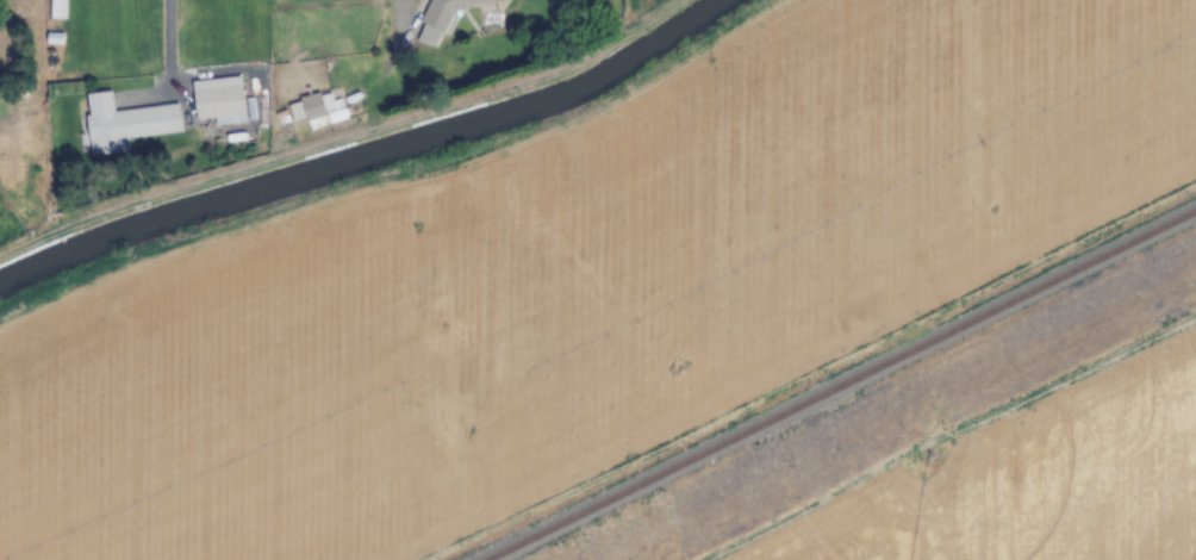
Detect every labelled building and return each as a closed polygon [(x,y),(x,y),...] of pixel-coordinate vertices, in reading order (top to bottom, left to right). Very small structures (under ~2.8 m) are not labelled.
[(498,0),(431,0),(422,21),(423,26),(417,40),(440,51),(461,3),(498,1),(498,0)] [(195,123),(245,120),(242,76),(192,80),(195,123)] [(309,131),(349,119),(339,87),(287,104),(293,123),(305,119),(309,131)] [(129,150),(128,138),(182,132),(179,103),(114,110),(112,91),(85,94),(91,154),(129,150)]
